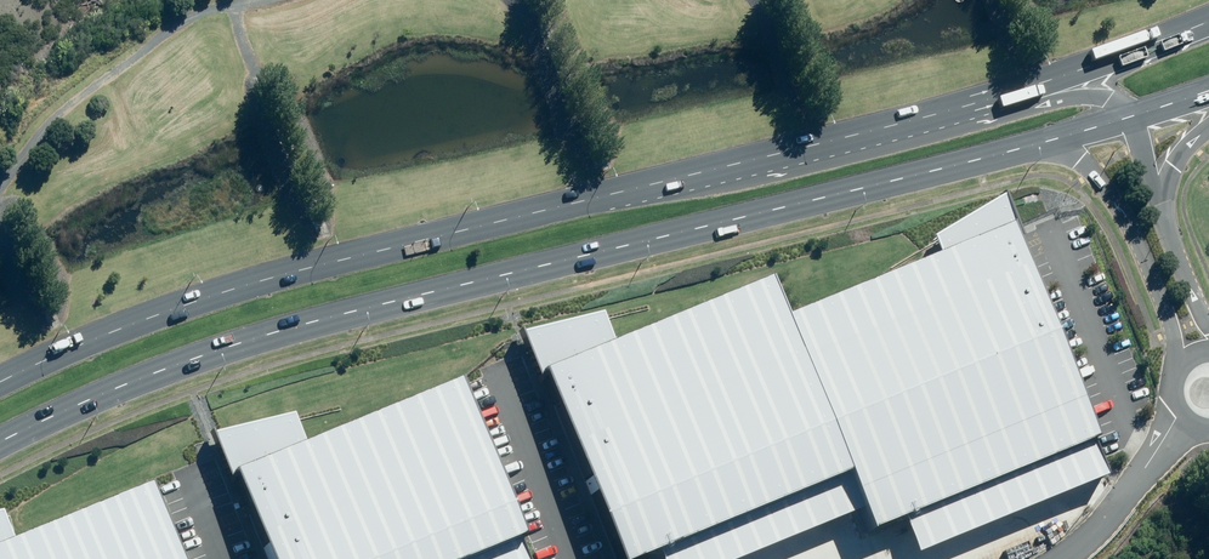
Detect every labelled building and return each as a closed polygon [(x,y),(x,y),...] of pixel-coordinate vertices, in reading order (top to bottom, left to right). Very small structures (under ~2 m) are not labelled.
[(933,255),(779,317),(842,473),(857,509),(865,529),(899,516),(905,514),(929,504),(980,484),(1025,466),(1036,461),(1066,449),(1076,445),(1087,441),(1090,439),(1007,231),(1006,227),(1009,226),(997,197),(927,238),(933,255)] [(617,558),(630,558),(654,549),(660,546),(686,536),(729,518),(771,501),(783,496),(812,484),(827,478),(842,473),(779,317),(764,279),(610,343),(597,313),(518,334),(538,375),(542,374),(617,558)] [(228,475),(233,473),(267,558),(460,558),(483,549),(496,544),(513,537),(517,535),(454,383),(301,444),(291,416),(210,434),(228,475)] [(905,514),(899,516),(913,551),(1101,475),(1087,441),(1076,445),(1066,449),(1036,461),(1025,466),(980,484),(929,504),(905,514)] [(654,549),(658,558),(734,558),(857,509),(842,473),(827,478),(812,484),(783,496),(771,501),(729,518),(686,536),(660,546),(654,549)] [(147,486),(11,541),(0,511),(0,512),(0,558),(177,558),(147,486)] [(513,537),(496,544),(483,549),(460,558),(522,558),(513,537)]
